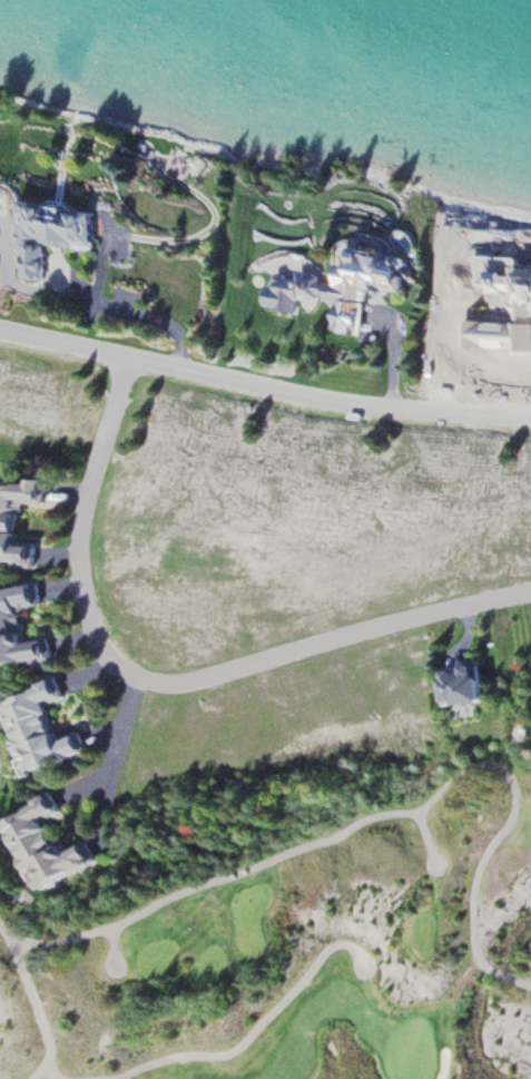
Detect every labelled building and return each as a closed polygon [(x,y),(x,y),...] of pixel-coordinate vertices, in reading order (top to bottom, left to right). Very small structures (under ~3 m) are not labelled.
[(90,252),(96,214),(24,203),(19,241),(90,252)] [(34,282),(42,248),(18,243),(10,277),(34,282)] [(406,261),(339,249),(331,295),(328,295),(322,330),(354,335),(362,290),(399,297),(406,261)] [(24,559),(24,567),(45,567),(45,545),(31,545),(31,503),(49,503),(49,478),(0,478),(0,559),(24,559)] [(62,660),(59,639),(38,642),(34,608),(52,606),(49,585),(0,591),(0,668),(62,660)] [(453,666),(457,704),(495,700),(490,661),(453,666)] [(28,776),(94,755),(88,734),(67,740),(56,704),(72,699),(66,680),(5,698),(28,776)] [(55,818),(66,813),(59,796),(6,819),(37,891),(100,863),(92,843),(70,852),(55,818)]
